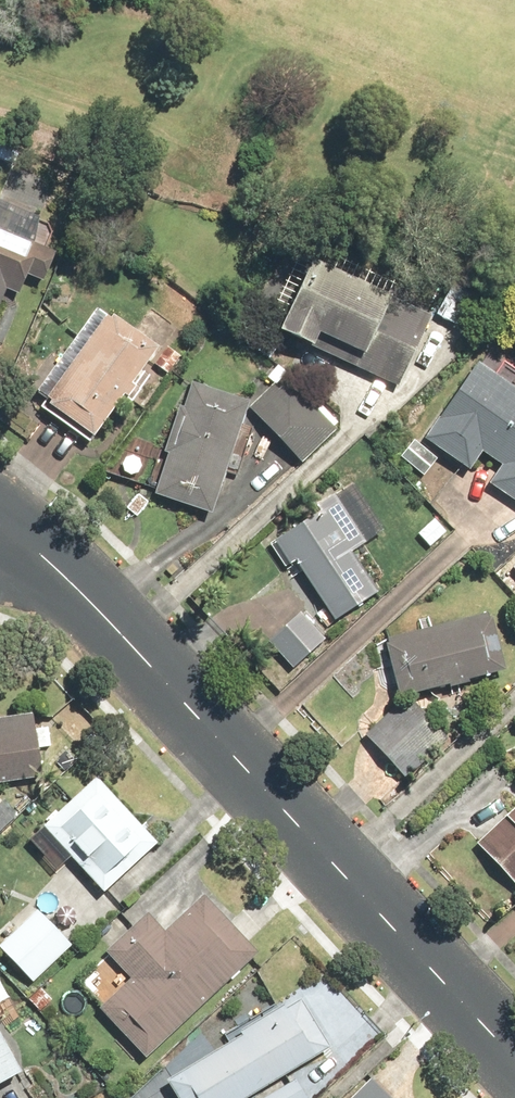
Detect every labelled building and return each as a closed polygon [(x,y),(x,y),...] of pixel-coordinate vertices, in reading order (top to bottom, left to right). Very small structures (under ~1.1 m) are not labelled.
[(5,289),(18,295),(26,277),(42,284),(55,255),(0,232),(0,301),(5,289)] [(398,389),(432,316),(311,259),(277,332),(398,389)] [(37,408),(89,445),(158,349),(111,315),(109,318),(96,309),(35,394),(43,399),(37,408)] [(477,362),(424,440),(469,471),(482,452),(502,465),(488,486),(514,504),(514,388),(477,362)] [(286,373),(249,408),(301,464),(339,430),(286,373)] [(211,514),(248,402),(191,383),(183,408),(179,407),(163,453),(167,454),(154,495),(211,514)] [(384,532),(352,483),(315,506),(319,512),(278,539),(333,622),(377,593),(351,553),(384,532)] [(450,537),(434,519),(415,535),(431,553),(450,537)] [(326,640),(301,612),(266,642),(292,671),(326,640)] [(491,613),(382,639),(397,699),(505,673),(491,613)] [(443,740),(408,700),(364,738),(399,778),(443,740)] [(0,720),(0,784),(41,778),(33,716),(0,720)] [(95,778),(41,827),(103,895),(157,846),(95,778)] [(21,813),(7,799),(0,806),(0,833),(21,813)] [(514,888),(514,808),(475,845),(514,888)] [(258,953),(204,894),(164,930),(147,912),(105,951),(130,978),(97,1008),(143,1058),(258,953)] [(0,943),(0,950),(31,983),(70,947),(36,910),(0,943)] [(331,1050),(300,1000),(287,1007),(286,1005),(239,1033),(240,1036),(165,1081),(175,1097),(251,1097),(331,1050)] [(21,1071),(0,1032),(0,1083),(21,1071)] [(373,1075),(349,1097),(394,1097),(373,1075)] [(265,1097),(305,1097),(296,1081),(265,1097)]
